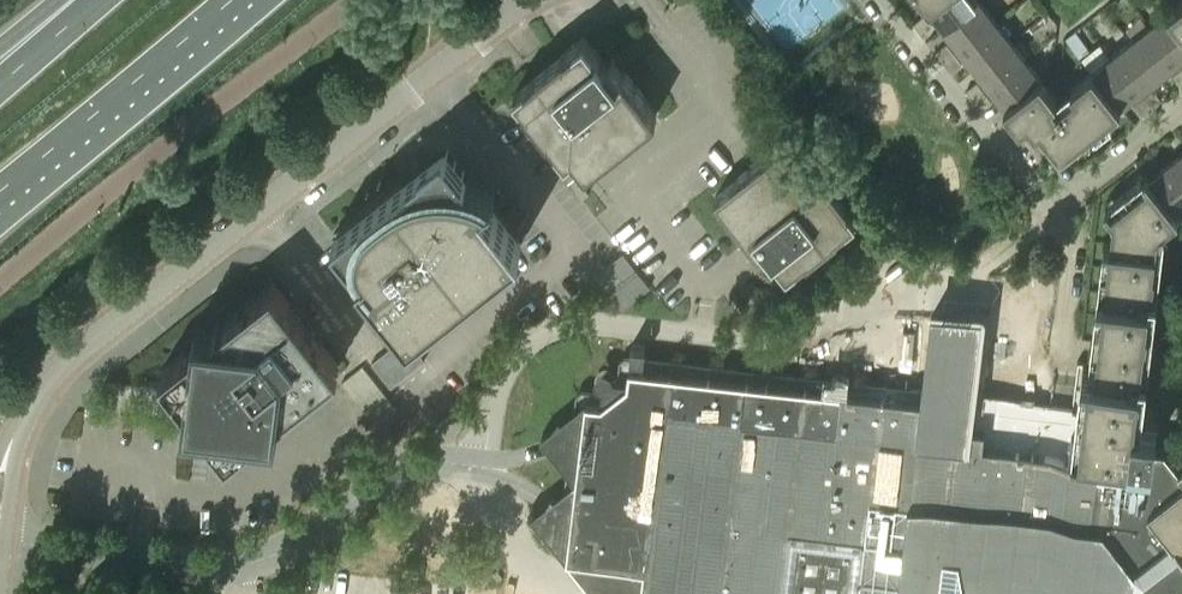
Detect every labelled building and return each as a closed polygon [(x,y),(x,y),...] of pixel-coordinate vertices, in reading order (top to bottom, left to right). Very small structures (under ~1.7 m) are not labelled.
[(930,11),(944,0),(922,0),(930,11)] [(930,11),(944,29),(981,1),(980,0),(944,0),(930,11)] [(981,1),(944,29),(960,48),(996,20),(981,1)] [(1168,11),(1181,29),(1181,1),(1168,11)] [(1149,26),(1178,62),(1181,59),(1181,29),(1168,11),(1149,26)] [(924,14),(914,22),(922,32),(932,24),(924,14)] [(996,20),(960,48),(975,68),(1011,39),(996,20)] [(1133,39),(1131,41),(1159,77),(1178,62),(1149,26),(1149,27),(1133,39)] [(1076,30),(1066,37),(1080,56),(1090,48),(1076,30)] [(574,151),(587,168),(607,153),(638,129),(657,113),(647,100),(648,100),(624,69),(623,70),(613,57),(606,62),(584,35),(515,90),(567,157),(574,151)] [(1011,39),(975,68),(990,87),(1026,59),(1011,39)] [(1131,41),(1112,56),(1140,92),(1159,77),(1131,41)] [(947,43),(936,51),(944,61),(954,53),(947,43)] [(954,53),(944,61),(952,71),(962,63),(954,53)] [(1112,56),(1093,70),(1121,106),(1140,92),(1112,56)] [(1026,59),(990,87),(1006,107),(1041,80),(1042,81),(1043,80),(1026,59)] [(1173,74),(1181,85),(1181,84),(1181,67),(1173,74)] [(1057,98),(1043,80),(1042,81),(1041,80),(1006,107),(1046,158),(1058,149),(1062,153),(1121,106),(1093,70),(1071,87),(1076,92),(1056,108),(1059,111),(1053,115),(1047,107),(1057,98)] [(977,82),(967,90),(974,99),(985,91),(977,82)] [(1154,89),(1144,97),(1152,107),(1162,100),(1154,89)] [(985,91),(974,99),(982,109),(992,101),(985,91)] [(1144,97),(1134,105),(1142,115),(1152,107),(1144,97)] [(761,251),(766,247),(788,274),(858,219),(805,153),(798,158),(785,141),(765,157),(765,156),(734,180),(735,181),(715,196),(749,240),(749,239),(759,252),(761,251)] [(469,175),(468,175),(445,145),(334,233),(356,261),(358,267),(359,273),(362,281),(363,285),(365,289),(368,296),(372,303),(382,294),(411,331),(523,243),(485,195),(496,188),(495,187),(494,187),(489,184),(487,182),(481,179),(476,177),(469,175)] [(1171,161),(1181,175),(1181,152),(1171,161)] [(1151,178),(1176,211),(1181,207),(1181,175),(1171,161),(1150,178),(1151,178)] [(1075,433),(1075,436),(1155,446),(1158,416),(1159,412),(1159,409),(1142,407),(1164,226),(1167,224),(1179,214),(1176,211),(1151,178),(1110,211),(1114,216),(1100,338),(1093,337),(1085,404),(1084,412),(1081,434),(1075,433)] [(622,304),(651,285),(626,249),(597,268),(622,304)] [(324,344),(290,301),(274,280),(218,324),(214,328),(197,326),(195,343),(162,368),(178,388),(179,390),(191,404),(189,419),(204,421),(212,431),(213,432),(229,453),(261,427),(276,429),(278,414),(285,409),(340,365),(324,344)] [(602,593),(1181,593),(1181,468),(1165,447),(1155,446),(1075,436),(1075,433),(1081,434),(1085,404),(986,392),(984,408),(977,407),(988,311),(988,310),(988,309),(988,308),(987,308),(987,307),(986,307),(985,307),(985,306),(984,306),(961,306),(960,306),(960,307),(959,307),(958,307),(958,308),(957,308),(957,309),(957,310),(956,311),(936,311),(926,391),(911,389),(910,389),(909,398),(708,374),(620,443),(602,593)] [(425,359),(408,336),(406,334),(372,361),(391,386),(425,359)] [(344,380),(380,425),(398,410),(362,365),(344,380)] [(421,409),(427,417),(435,411),(429,403),(421,409)]
